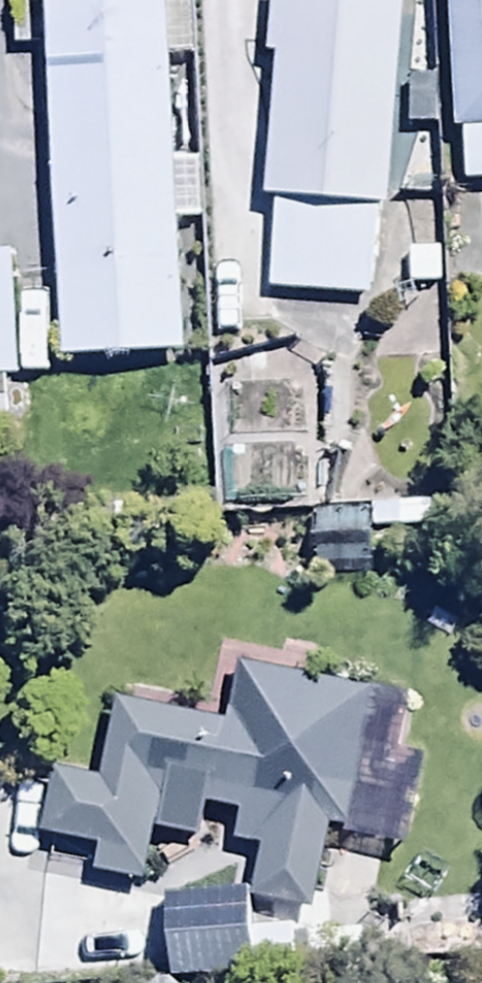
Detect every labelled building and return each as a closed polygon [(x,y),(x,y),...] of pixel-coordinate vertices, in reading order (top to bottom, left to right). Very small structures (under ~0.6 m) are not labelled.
[(65,374),(189,368),(182,230),(205,229),(202,172),(178,173),(173,73),(197,72),(194,17),(171,18),(170,0),(46,0),(65,374)] [(372,306),(378,220),(395,221),(409,6),(327,0),(276,0),(271,65),(278,65),(268,210),(278,211),(272,300),(372,306)] [(459,142),(468,142),(470,193),(481,192),(481,0),(454,0),(459,142)] [(0,266),(0,385),(22,384),(16,265),(0,266)] [(246,368),(217,369),(222,511),(305,507),(300,389),(246,390),(246,368)] [(375,508),(375,537),(440,536),(440,507),(375,508)] [(372,518),(316,520),(318,580),(375,578),(372,518)] [(411,710),(247,679),(232,737),(121,716),(107,793),(54,783),(42,843),(102,855),(96,883),(147,892),(156,842),(200,850),(206,815),(245,822),(239,853),(265,858),(255,910),(321,923),(339,827),(354,830),(367,757),(401,763),(411,710)] [(168,902),(170,982),(252,982),(251,900),(168,902)]
